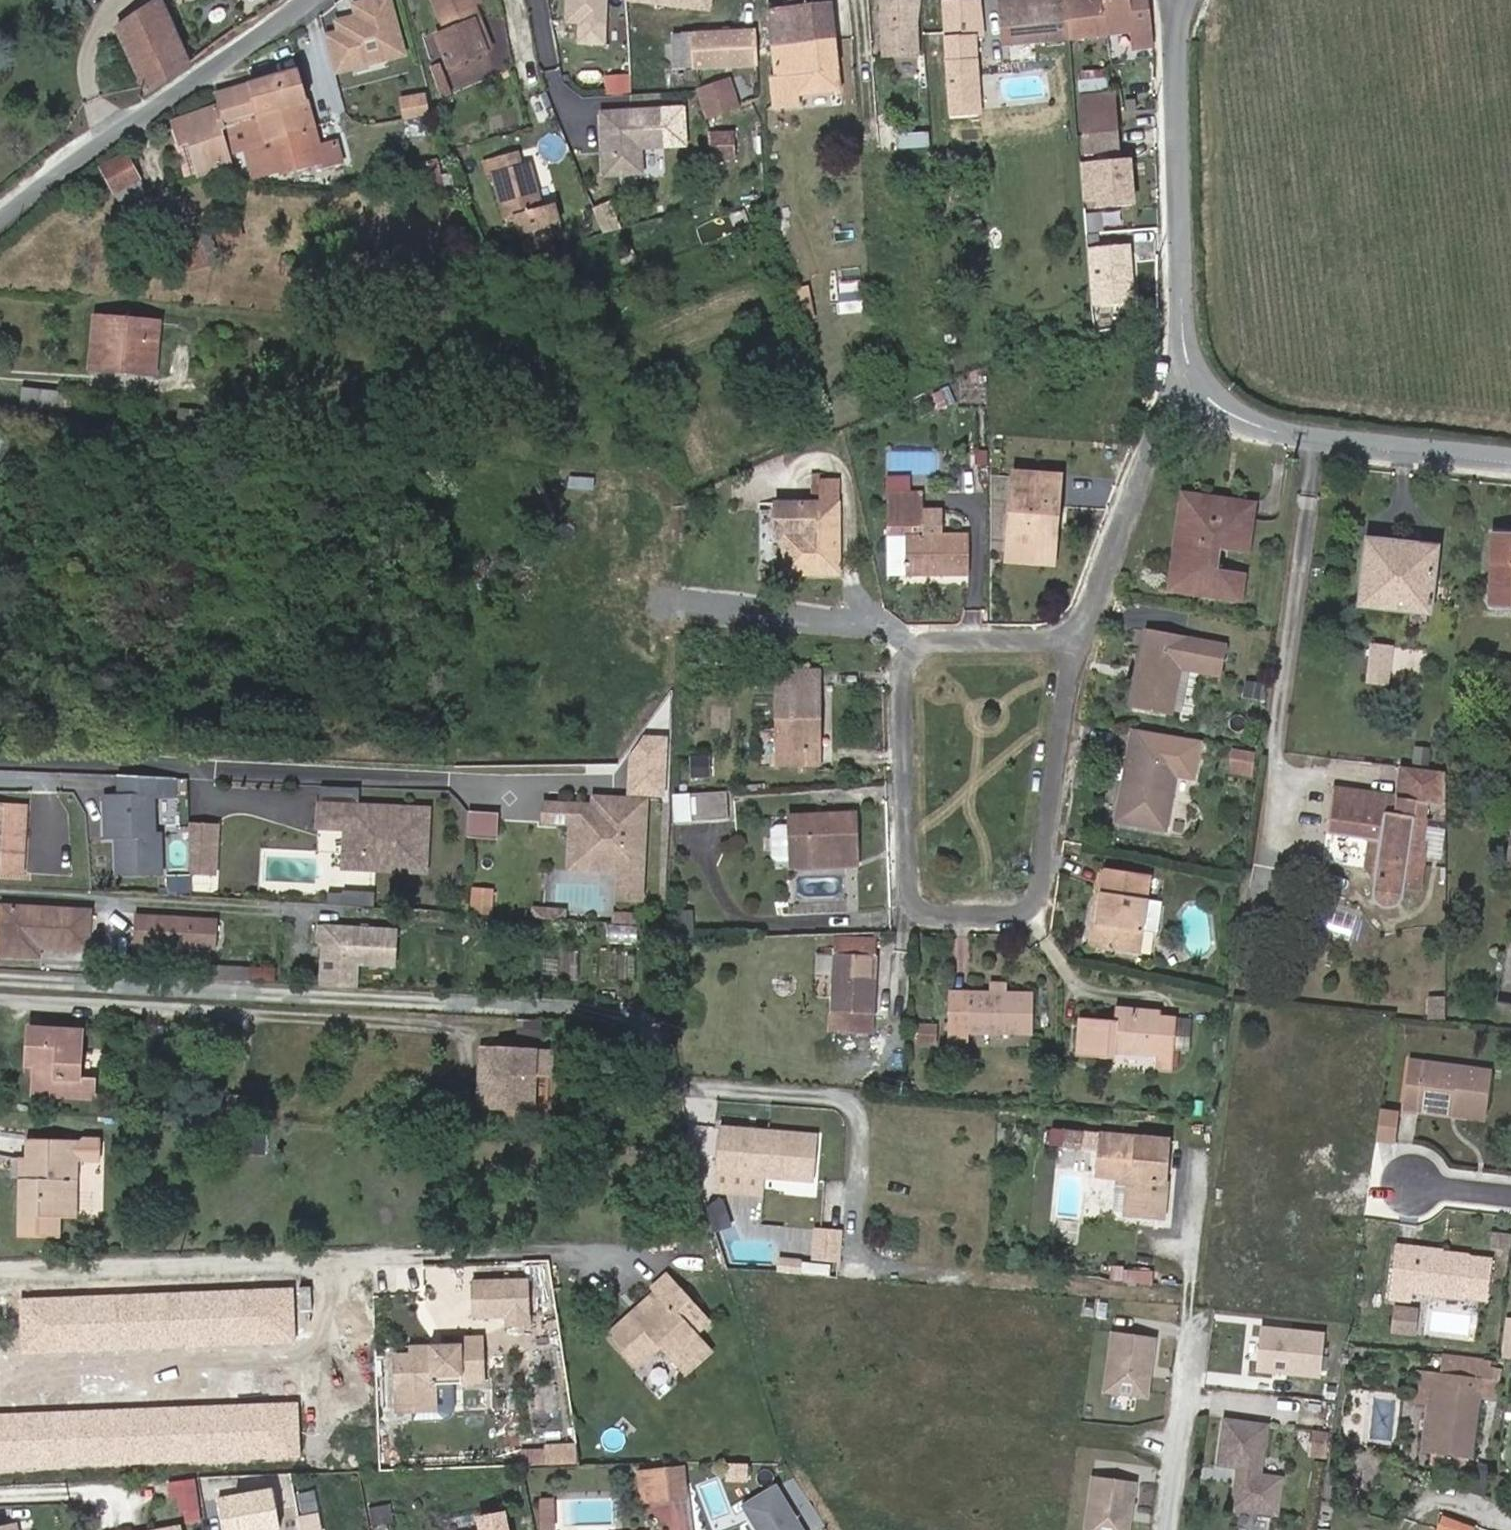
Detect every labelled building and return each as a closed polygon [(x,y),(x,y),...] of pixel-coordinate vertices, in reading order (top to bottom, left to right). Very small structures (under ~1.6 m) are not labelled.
[(381,0),(368,0),(352,4),(355,16),(350,17),(329,23),(332,36),(317,40),(326,73),(343,68),(342,65),(377,56),(378,59),(395,54),(381,0)] [(440,46),(431,50),(444,80),(482,63),(468,33),(471,32),(464,16),(457,0),(421,0),(440,46)] [(464,16),(472,12),(466,0),(457,0),(464,16)] [(622,7),(706,19),(708,0),(623,0),(622,7)] [(832,47),(827,0),(786,0),(786,3),(786,10),(787,16),(765,19),(769,56),(832,47)] [(918,2),(905,0),(881,0),(880,0),(883,65),(913,61),(912,31),(918,2)] [(999,3),(1004,53),(1067,46),(1064,0),(1033,0),(999,3)] [(1067,46),(1105,43),(1103,18),(1102,0),(1064,0),(1067,46)] [(1103,18),(1105,43),(1133,41),(1135,56),(1151,54),(1151,39),(1149,20),(1146,4),(1142,0),(1102,0),(1103,18)] [(355,16),(352,4),(347,6),(350,17),(355,16)] [(978,7),(944,8),(945,47),(981,45),(978,7)] [(114,36),(136,94),(137,94),(138,93),(175,68),(153,9),(114,36)] [(753,39),(690,41),(690,76),(752,75),(753,58),(753,39)] [(670,76),(690,76),(690,41),(668,41),(670,76)] [(832,47),(769,56),(773,85),(767,86),(770,115),(795,113),(796,104),(839,99),(832,47)] [(378,59),(377,56),(342,65),(343,68),(378,59)] [(289,74),(209,98),(213,113),(160,128),(168,154),(188,148),(190,155),(197,180),(222,172),(212,141),(220,140),(224,155),(238,151),(246,177),(255,175),(257,178),(272,173),(275,179),(312,167),(315,172),(332,167),(319,127),(306,130),(289,74)] [(725,93),(692,100),(701,128),(732,119),(725,93)] [(432,117),(426,98),(403,102),(407,121),(432,117)] [(1077,108),(1080,150),(1083,150),(1111,148),(1111,142),(1110,121),(1109,105),(1077,108)] [(655,118),(594,121),(597,184),(634,183),(633,157),(656,156),(655,118)] [(711,128),(709,155),(734,156),(736,130),(711,128)] [(1112,165),(1111,148),(1083,150),(1080,150),(1081,168),(1112,165)] [(550,226),(544,206),(532,209),(519,164),(509,165),(506,154),(484,161),(488,175),(480,177),(494,223),(505,220),(511,238),(550,226)] [(179,186),(197,180),(190,155),(171,161),(179,186)] [(102,198),(127,187),(116,161),(92,172),(102,198)] [(111,210),(124,205),(132,201),(127,187),(102,198),(105,208),(111,210)] [(615,232),(603,205),(586,211),(598,236),(615,232)] [(191,239),(157,253),(169,282),(202,269),(191,239)] [(1090,242),(1090,301),(1137,302),(1137,242),(1090,242)] [(97,369),(137,372),(140,327),(78,322),(74,374),(96,375),(97,369)] [(97,369),(96,375),(136,379),(137,372),(97,369)] [(5,392),(3,399),(0,399),(0,407),(42,411),(43,395),(5,392)] [(935,450),(892,449),(891,470),(934,471),(935,450)] [(1040,517),(1048,517),(1049,491),(1003,489),(1000,555),(1038,556),(1040,517)] [(896,506),(896,490),(878,490),(878,506),(896,506)] [(1178,533),(1182,504),(1169,502),(1158,572),(1172,574),(1175,559),(1169,556),(1172,532),(1178,533)] [(1172,574),(1158,572),(1155,599),(1231,611),(1235,584),(1200,578),(1203,555),(1240,561),(1246,516),(1182,504),(1178,533),(1172,532),(1169,556),(1175,559),(1172,574)] [(896,506),(878,506),(877,573),(895,573),(895,588),(956,589),(957,547),(930,546),(930,523),(914,523),(914,507),(896,506)] [(774,524),(770,595),(823,599),(830,510),(813,509),(812,528),(805,527),(803,527),(801,527),(774,524)] [(805,521),(805,527),(812,528),(813,509),(806,509),(805,521)] [(1038,556),(1000,555),(1000,567),(1046,568),(1048,517),(1040,517),(1038,556)] [(1495,543),(1493,618),(1510,619),(1510,544),(1495,543)] [(1368,549),(1360,612),(1429,619),(1435,558),(1368,549)] [(1137,651),(1124,726),(1163,732),(1170,688),(1204,693),(1207,664),(1137,651)] [(1366,693),(1386,695),(1390,655),(1370,653),(1366,693)] [(768,682),(767,763),(804,765),(804,683),(768,682)] [(1126,744),(1123,765),(1143,769),(1147,747),(1126,744)] [(1123,765),(1110,835),(1159,845),(1170,790),(1187,793),(1194,754),(1147,747),(1143,769),(1123,765)] [(666,789),(668,761),(644,760),(643,788),(666,789)] [(804,775),(804,765),(767,763),(767,775),(804,775)] [(1247,768),(1229,765),(1226,784),(1244,787),(1247,768)] [(161,780),(129,778),(129,799),(112,800),(114,838),(120,837),(121,876),(168,875),(167,844),(160,844),(159,835),(156,835),(155,798),(161,798),(161,780)] [(1385,808),(1333,802),(1327,845),(1381,851),(1378,874),(1364,885),(1375,900),(1403,903),(1403,897),(1419,899),(1425,852),(1422,852),(1425,828),(1412,826),(1414,811),(1445,816),(1445,789),(1438,784),(1400,779),(1396,810),(1396,813),(1388,813),(1385,808)] [(161,780),(161,798),(178,797),(178,781),(161,780)] [(713,796),(676,798),(678,825),(715,823),(713,796)] [(618,901),(643,902),(647,801),(603,799),(603,816),(593,815),(593,807),(544,804),(543,824),(571,826),(570,848),(590,849),(589,873),(619,874),(618,901)] [(583,805),(593,807),(593,815),(603,816),(603,799),(583,805)] [(432,809),(322,803),(321,825),(360,828),(359,840),(378,869),(428,872),(432,809)] [(0,804),(0,879),(22,881),(26,805),(0,804)] [(498,836),(500,810),(470,808),(468,834),(498,836)] [(860,816),(794,814),(795,823),(776,822),(774,858),(859,861),(860,816)] [(220,827),(192,826),(194,877),(218,878),(220,827)] [(360,828),(348,827),(346,867),(378,869),(359,840),(360,828)] [(569,872),(589,873),(590,849),(570,848),(569,872)] [(1381,851),(1368,850),(1364,885),(1378,874),(1381,851)] [(1086,954),(1096,880),(1087,879),(1078,953),(1086,954)] [(1096,880),(1087,954),(1133,961),(1136,941),(1154,944),(1158,913),(1140,911),(1143,886),(1096,880)] [(379,893),(333,890),(332,901),(379,904),(379,893)] [(489,898),(471,896),(470,912),(488,913),(489,898)] [(33,954),(35,946),(85,949),(86,912),(2,905),(0,927),(0,952),(33,954)] [(560,921),(560,911),(535,910),(535,919),(560,921)] [(638,925),(638,916),(618,915),(617,924),(638,925)] [(139,943),(203,948),(204,924),(142,920),(139,943)] [(204,924),(203,948),(216,949),(218,924),(204,924)] [(399,930),(320,925),(319,942),(324,943),(321,985),(357,987),(358,964),(397,966),(399,930)] [(880,938),(835,936),(835,959),(880,960),(880,938)] [(878,1035),(880,960),(835,959),(835,1035),(878,1035)] [(968,1015),(968,1004),(948,1003),(948,1015),(968,1015)] [(968,1015),(948,1015),(947,1058),(966,1058),(967,1045),(1028,1048),(1030,1008),(968,1004),(968,1015)] [(1442,1031),(1442,1010),(1424,1009),(1425,1031),(1442,1031)] [(1192,1016),(1179,1015),(1176,1050),(1189,1051),(1192,1016)] [(1158,1026),(1158,1021),(1109,1018),(1108,1031),(1075,1030),(1072,1069),(1109,1071),(1109,1061),(1154,1063),(1153,1074),(1172,1076),(1175,1026),(1158,1026)] [(530,1031),(503,1030),(502,1047),(528,1048),(530,1031)] [(70,1090),(69,1066),(69,1043),(19,1041),(19,1081),(27,1081),(27,1107),(86,1110),(86,1091),(70,1090)] [(484,1085),(484,1119),(520,1119),(520,1085),(535,1085),(535,1063),(468,1063),(468,1085),(484,1085)] [(1446,1122),(1480,1125),(1486,1078),(1404,1068),(1397,1123),(1444,1129),(1446,1122)] [(484,1085),(468,1085),(468,1125),(535,1125),(535,1085),(520,1085),(520,1119),(484,1119),(484,1085)] [(1394,1116),(1376,1114),(1369,1152),(1388,1154),(1394,1116)] [(1446,1122),(1444,1129),(1479,1132),(1480,1125),(1446,1122)] [(1082,1134),(1065,1133),(1063,1149),(1080,1151),(1082,1134)] [(1169,1143),(1099,1136),(1095,1178),(1123,1181),(1121,1190),(1129,1191),(1126,1218),(1161,1221),(1169,1143)] [(705,1184),(710,1185),(709,1203),(754,1206),(755,1188),(804,1191),(807,1147),(708,1141),(705,1184)] [(20,1154),(19,1172),(19,1194),(9,1194),(7,1252),(47,1253),(48,1233),(53,1233),(54,1196),(64,1196),(65,1175),(90,1176),(90,1155),(20,1154)] [(9,1172),(9,1194),(19,1194),(19,1172),(9,1172)] [(63,1233),(64,1196),(54,1196),(53,1233),(63,1233)] [(808,1240),(806,1270),(826,1271),(828,1242),(808,1240)] [(1466,1270),(1387,1260),(1382,1313),(1406,1316),(1408,1302),(1462,1309),(1482,1312),(1485,1285),(1465,1282),(1466,1270)] [(785,1269),(764,1267),(764,1279),(785,1281),(785,1269)] [(1487,1273),(1466,1270),(1465,1282),(1485,1285),(1487,1273)] [(657,1289),(651,1282),(634,1298),(637,1302),(618,1319),(624,1326),(644,1308),(643,1301),(657,1289)] [(644,1308),(624,1326),(618,1319),(595,1341),(623,1372),(646,1351),(655,1359),(690,1327),(691,1327),(657,1289),(643,1301),(644,1308)] [(515,1291),(460,1292),(461,1330),(491,1329),(492,1338),(516,1338),(515,1291)] [(199,1332),(235,1323),(228,1292),(192,1300),(199,1332)] [(197,1338),(172,1344),(167,1325),(125,1335),(119,1311),(87,1319),(96,1356),(77,1361),(74,1348),(31,1358),(32,1361),(3,1368),(5,1374),(6,1380),(0,1382),(0,1447),(6,1445),(11,1467),(57,1456),(53,1443),(109,1429),(112,1443),(169,1429),(168,1425),(163,1404),(188,1398),(210,1393),(197,1338)] [(1259,1323),(1256,1371),(1323,1376),(1327,1327),(1259,1323)] [(1495,1372),(1506,1373),(1510,1374),(1510,1333),(1500,1332),(1495,1372)] [(681,1336),(655,1359),(671,1376),(697,1353),(681,1336)] [(1156,1342),(1113,1336),(1104,1396),(1147,1403),(1156,1342)] [(381,1369),(382,1419),(416,1418),(416,1388),(443,1387),(444,1393),(468,1392),(467,1351),(415,1352),(415,1357),(415,1368),(394,1369),(381,1369)] [(394,1369),(415,1368),(415,1357),(394,1358),(394,1369)] [(1495,1372),(1490,1371),(1433,1364),(1430,1384),(1420,1383),(1417,1401),(1428,1403),(1419,1462),(1461,1468),(1469,1410),(1500,1414),(1506,1373),(1495,1372)] [(194,1419),(188,1398),(163,1404),(168,1425),(194,1419)] [(1222,1471),(1240,1474),(1236,1512),(1277,1519),(1281,1485),(1262,1481),(1267,1434),(1227,1429),(1222,1471)] [(565,1469),(562,1454),(533,1456),(534,1471),(565,1469)] [(642,1474),(646,1502),(676,1498),(672,1471),(642,1474)] [(646,1502),(642,1474),(631,1476),(635,1504),(646,1502)] [(1134,1485),(1091,1479),(1084,1529),(1127,1529),(1134,1485)] [(733,1501),(750,1529),(794,1529),(765,1482),(733,1501)] [(230,1493),(238,1529),(268,1529),(284,1527),(275,1484),(230,1493)] [(172,1492),(175,1509),(190,1507),(187,1489),(172,1492)] [(227,1494),(216,1497),(224,1529),(235,1529),(227,1494)] [(541,1497),(543,1527),(555,1527),(553,1496),(541,1497)] [(175,1509),(177,1521),(192,1519),(190,1507),(175,1509)] [(301,1513),(303,1529),(324,1529),(321,1511),(301,1513)] [(483,1526),(481,1513),(453,1517),(455,1529),(483,1526)] [(524,1517),(527,1529),(542,1529),(539,1514),(524,1517)]
